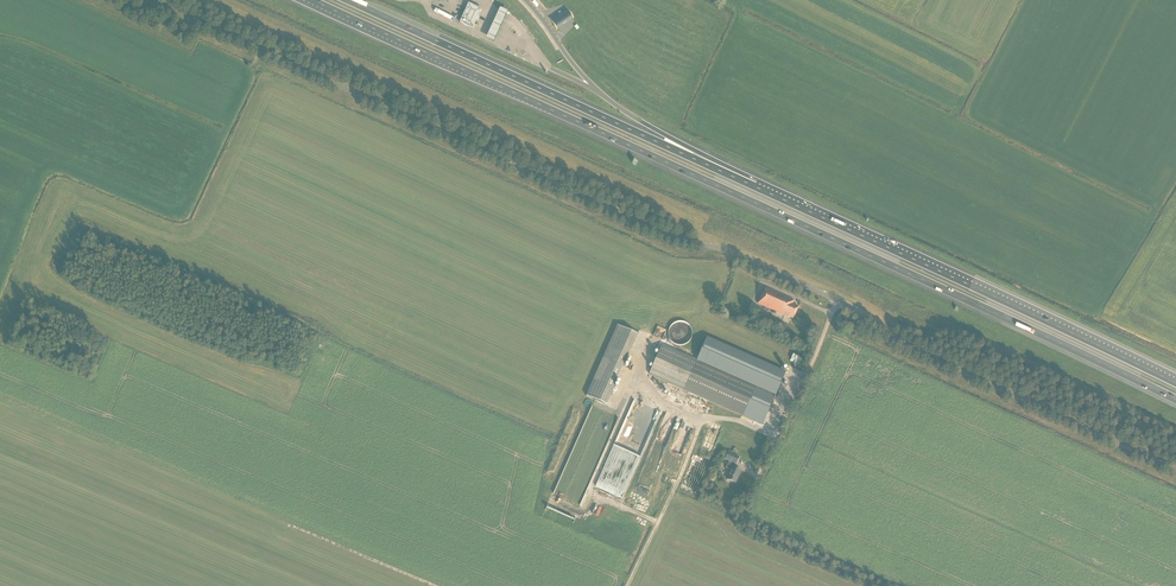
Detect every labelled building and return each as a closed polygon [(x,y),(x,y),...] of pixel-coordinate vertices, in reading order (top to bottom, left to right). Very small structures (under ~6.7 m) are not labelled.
[(468,3),(459,23),(472,29),(481,9),(468,3)] [(502,8),(487,39),(495,43),(510,12),(502,8)] [(559,17),(551,22),(557,30),(564,25),(572,19),(567,11),(559,17)] [(753,296),(756,290),(746,286),(743,292),(753,296)] [(757,304),(787,317),(790,318),(793,319),(798,307),(793,304),(794,301),(766,288),(764,293),(763,292),(757,304)] [(765,324),(761,322),(758,321),(759,319),(755,317),(751,326),(755,328),(762,331),(765,324)] [(683,323),(680,322),(676,323),(673,325),(670,328),(668,332),(668,336),(669,339),(671,342),(674,345),(678,346),(682,346),(686,345),(689,342),(691,339),(692,336),(692,332),(690,328),(687,325),(683,323)] [(586,397),(606,405),(637,335),(617,326),(586,397)] [(695,360),(662,346),(649,374),(685,391),(683,395),(669,389),(665,399),(694,412),(699,402),(695,400),(697,396),(758,423),(781,372),(705,338),(695,360)] [(727,480),(735,483),(741,471),(734,468),(736,464),(739,458),(728,453),(725,459),(729,461),(726,468),(731,470),(727,480)]
